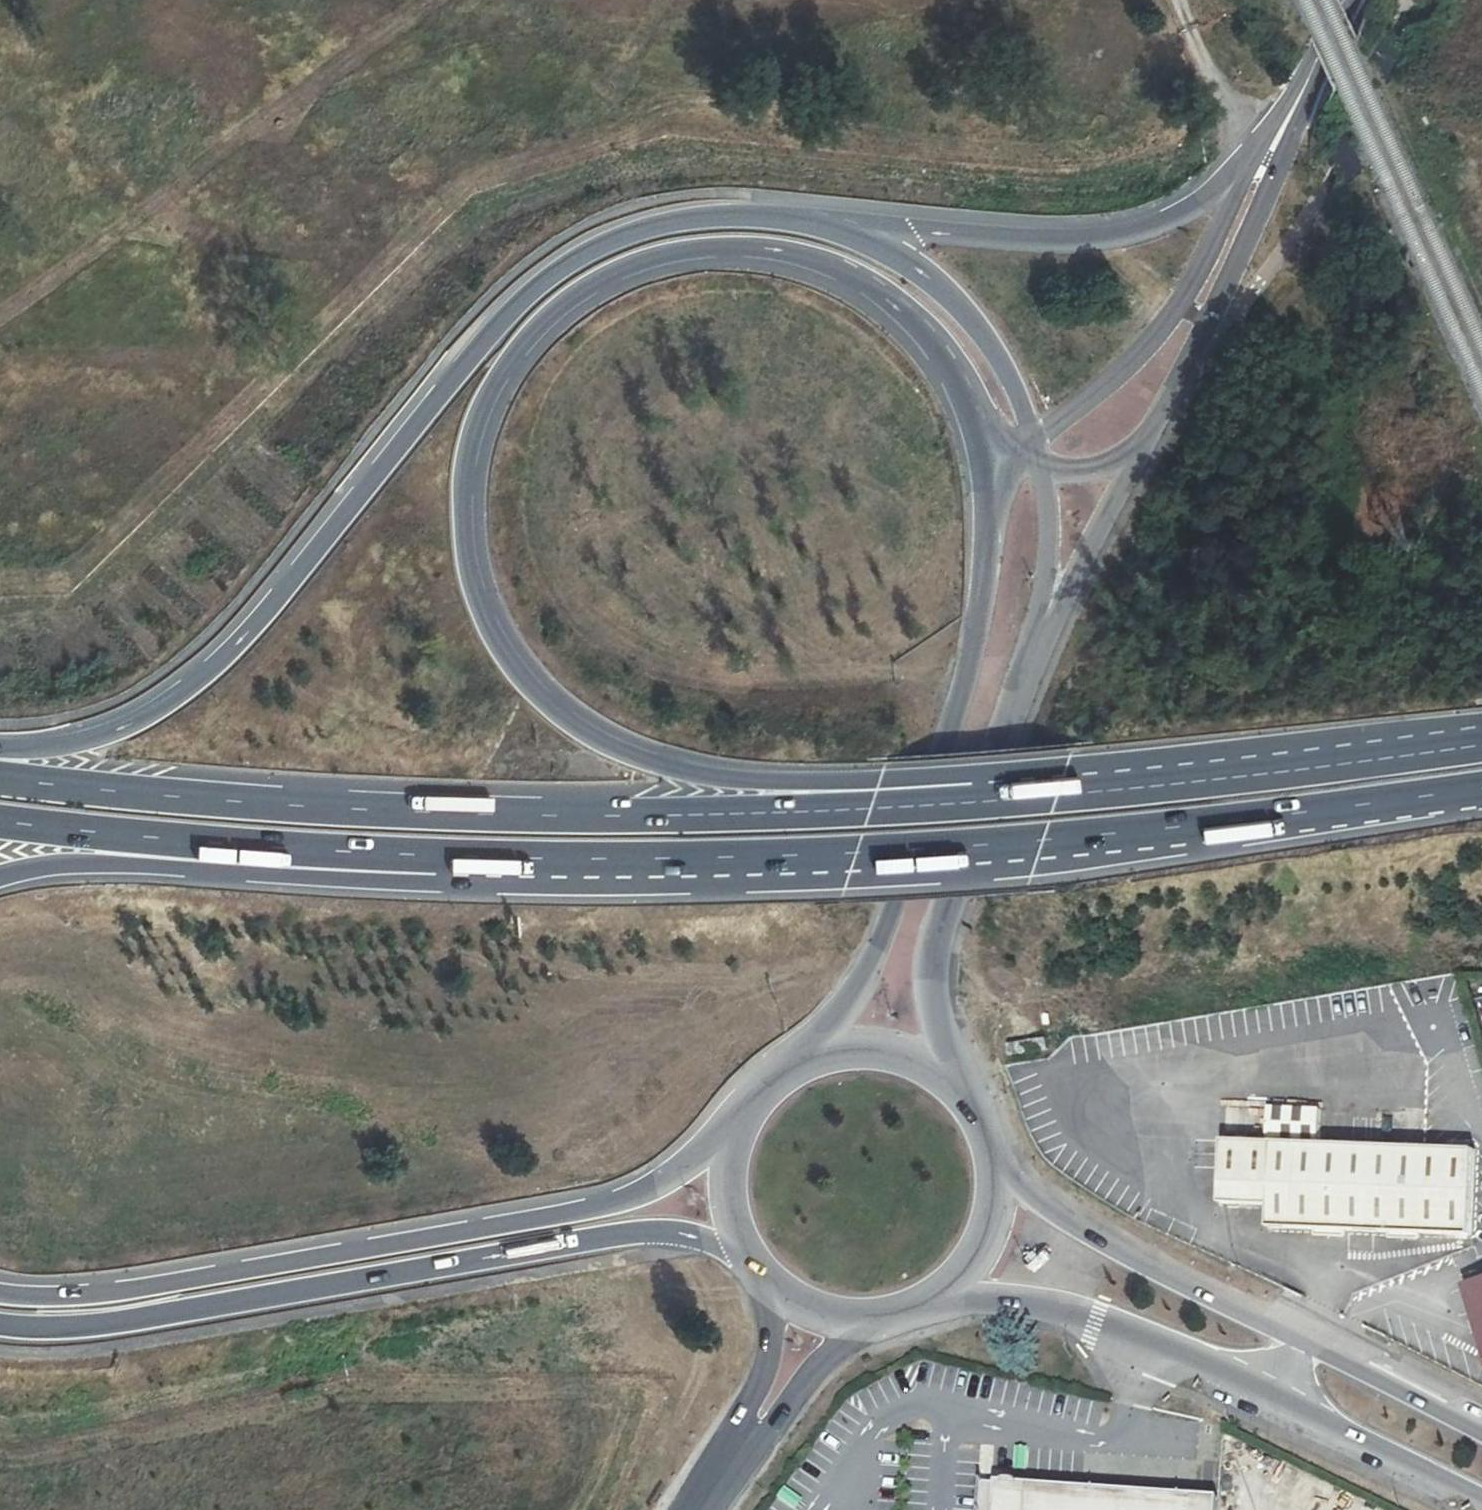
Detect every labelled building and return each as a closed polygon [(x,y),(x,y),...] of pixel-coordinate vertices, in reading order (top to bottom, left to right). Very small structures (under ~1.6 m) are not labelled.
[(1239,1126),(1239,1103),(1223,1103),(1223,1126),(1239,1126)] [(1258,1121),(1256,1140),(1302,1142),(1302,1120),(1258,1121)] [(1220,1205),(1279,1208),(1278,1231),(1471,1236),(1472,1229),(1475,1152),(1443,1151),(1425,1151),(1293,1149),(1222,1146),(1220,1205)] [(1461,1286),(1463,1290),(1470,1314),(1473,1327),(1481,1356),(1481,1280),(1461,1286)] [(1002,1489),(1001,1509),(1220,1509),(1221,1504),(1212,1504),(1200,1503),(1011,1489),(1002,1489)]
